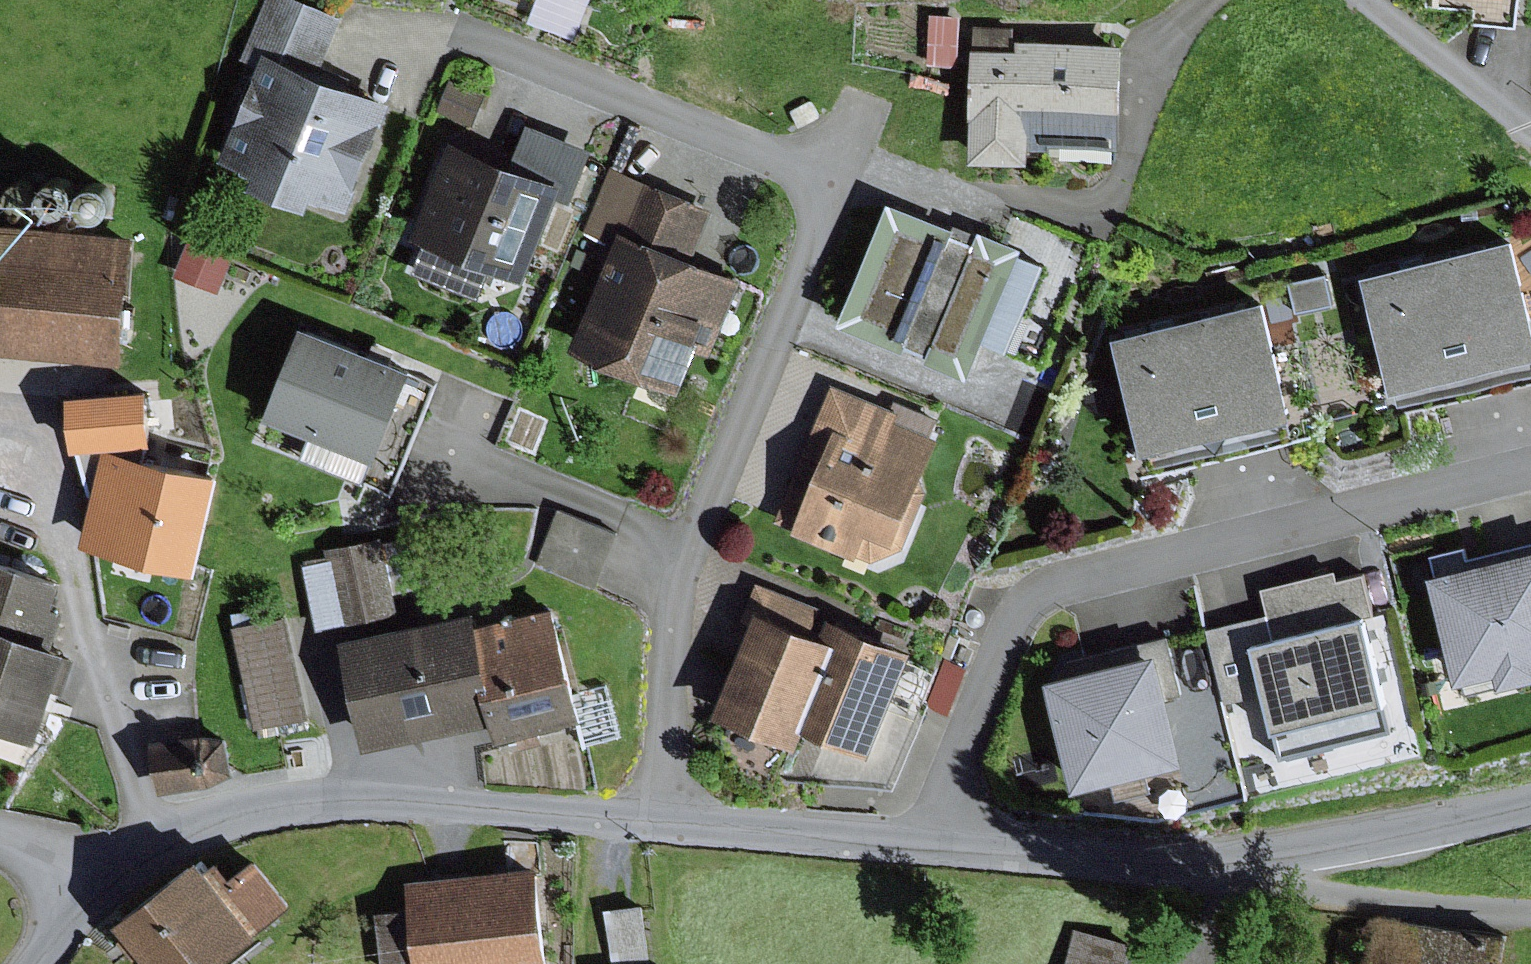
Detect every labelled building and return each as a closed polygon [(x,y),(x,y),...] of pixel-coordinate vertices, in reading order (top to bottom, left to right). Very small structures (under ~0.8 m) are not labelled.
[(324,71),(346,16),(307,0),(264,0),(247,41),(269,50),(324,71)] [(531,18),(577,36),(591,0),(538,0),(531,18)] [(1428,3),(1478,8),(1477,20),(1521,24),(1523,0),(1429,0),(1428,3)] [(961,14),(931,13),(929,63),(959,64),(961,14)] [(1020,48),(976,47),(973,161),(1029,163),(1030,142),(1123,144),(1126,42),(1020,39),(1020,48)] [(324,71),(269,50),(228,155),(259,167),(254,180),(314,203),(318,190),(354,204),(395,99),(324,71)] [(530,124),(517,159),(565,178),(558,195),(573,201),(594,149),(530,124)] [(517,159),(456,136),(419,232),(429,236),(415,272),(482,297),(495,264),(528,276),(558,195),(565,178),(517,159)] [(622,242),(647,180),(613,166),(587,228),(622,242)] [(46,199),(50,203),(54,207),(60,208),(66,207),(71,205),(75,201),(78,196),(79,190),(78,185),(75,180),(70,176),(65,174),(59,173),(54,175),(49,178),(46,183),(44,188),(44,194),(46,199)] [(14,201),(17,205),(22,206),(27,207),(31,206),(36,203),(38,199),(40,195),(40,190),(38,185),(35,181),(31,179),(27,177),(22,178),(17,180),(14,183),(12,187),(11,192),(11,197),(14,201)] [(84,205),(88,209),(93,213),(98,214),(104,213),(109,211),(113,207),(116,202),(117,196),(116,191),(113,186),(109,182),(103,179),(98,179),(92,181),(87,184),(84,188),(82,194),(82,200),(84,205)] [(722,211),(647,180),(622,242),(579,347),(682,389),(700,345),(715,351),(746,277),(702,259),(722,211)] [(1027,242),(891,197),(843,320),(973,370),(1027,242)] [(0,262),(0,347),(124,359),(136,237),(3,225),(0,262)] [(1370,276),(1404,401),(1530,366),(1530,288),(1517,235),(1370,276)] [(1328,274),(1294,281),(1300,310),(1335,303),(1328,274)] [(1264,297),(1118,335),(1151,463),(1298,424),(1264,297)] [(306,321),(269,410),(378,454),(414,365),(306,321)] [(898,408),(831,381),(773,523),(860,558),(861,553),(876,559),(906,545),(928,487),(923,479),(940,437),(894,419),(898,408)] [(143,394),(75,400),(89,491),(103,495),(93,537),(193,559),(211,478),(143,463),(148,438),(143,394)] [(560,508),(539,561),(596,584),(617,530),(560,508)] [(382,535),(329,548),(331,559),(305,565),(320,628),(346,622),(347,627),(400,615),(382,535)] [(1434,572),(1462,680),(1499,671),(1503,688),(1530,680),(1530,548),(1467,565),(1462,546),(1432,554),(1437,572),(1434,572)] [(57,650),(72,608),(54,602),(62,579),(0,558),(0,631),(57,650)] [(1265,586),(1277,637),(1366,616),(1378,613),(1368,571),(1340,578),(1337,569),(1265,586)] [(746,608),(813,633),(824,604),(756,579),(746,608)] [(477,624),(501,715),(505,733),(585,713),(557,604),(477,624)] [(474,608),(346,636),(370,744),(501,715),(477,624),(474,608)] [(813,633),(760,613),(722,714),(798,743),(804,723),(837,642),(813,633)] [(290,614),(234,626),(256,726),(312,714),(290,614)] [(1277,637),(1257,642),(1269,692),(1278,727),(1387,700),(1366,616),(1277,637)] [(1269,692),(1257,642),(1251,618),(1210,628),(1229,702),(1269,692)] [(846,621),(837,642),(804,723),(828,733),(873,752),(896,696),(916,649),(846,621)] [(0,631),(0,730),(3,722),(44,736),(70,654),(57,650),(0,631)] [(1160,650),(1052,677),(1079,784),(1187,757),(1160,650)] [(945,659),(927,703),(949,712),(966,668),(945,659)] [(873,752),(828,733),(808,779),(896,785),(927,708),(896,696),(873,752)] [(228,734),(155,743),(160,790),(212,783),(237,772),(228,734)] [(201,856),(117,921),(150,963),(222,963),(262,933),(259,930),(209,866),(201,856)] [(221,857),(209,866),(259,930),(293,904),(258,858),(235,875),(221,857)] [(411,883),(414,906),(378,911),(385,963),(552,963),(538,866),(411,883)] [(613,963),(654,963),(647,903),(606,908),(613,963)] [(1380,915),(1379,923),(1338,918),(1333,963),(1491,963),(1495,929),(1380,915)] [(1069,963),(1130,963),(1135,941),(1077,927),(1069,963)]
